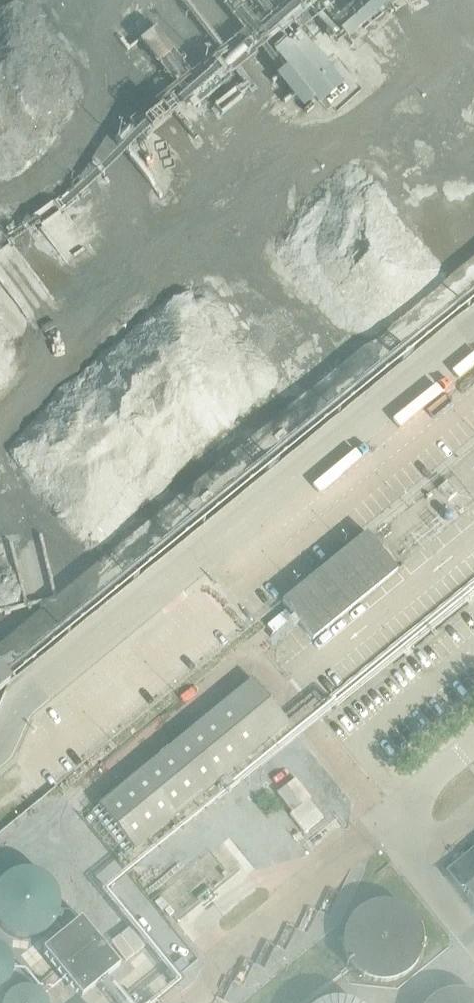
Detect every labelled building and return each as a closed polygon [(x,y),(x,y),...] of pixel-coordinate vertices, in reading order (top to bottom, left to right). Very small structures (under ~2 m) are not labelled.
[(346,28),(355,39),(405,0),(381,0),(346,28)] [(220,55),(236,72),(285,25),(270,8),(262,15),(262,14),(220,55)] [(160,27),(144,41),(176,76),(192,62),(160,27)] [(344,80),(300,27),(275,47),(319,100),(344,80)] [(282,603),(314,641),(398,572),(366,534),(282,603)] [(37,615),(4,619),(7,637),(15,636),(14,627),(38,624),(37,615)] [(46,634),(8,662),(19,677),(57,648),(46,634)] [(20,680),(0,655),(0,696),(20,680)] [(99,807),(135,851),(289,725),(253,681),(99,807)] [(221,692),(202,706),(208,713),(226,699),(221,692)] [(19,936),(31,937),(42,935),(52,928),(59,919),(62,908),(62,897),(58,886),(49,877),(38,871),(25,870),(13,874),(3,882),(0,887),(0,920),(2,924),(9,931),(19,936)] [(463,893),(473,906),(473,884),(463,893)] [(422,950),(423,942),(423,935),(421,928),(417,920),(412,914),(406,908),(399,904),(391,902),(384,901),(377,901),(370,902),(363,905),(355,911),(349,918),(345,925),(342,932),(341,940),(342,948),(343,955),(347,962),(352,969),(359,975),(365,979),(372,982),(380,983),(391,982),(398,980),(406,975),(411,971),(417,964),(420,957),(422,950)] [(82,919),(44,951),(56,967),(83,999),(121,967),(95,935),(82,919)] [(113,940),(129,959),(149,944),(133,924),(113,940)] [(48,998),(42,991),(34,987),(25,987),(17,989),(10,995),(6,1002),(50,1002),(48,998)] [(470,992),(462,989),(455,988),(448,988),(438,990),(433,993),(425,998),(420,1002),(473,1002),(473,994),(470,992)]
